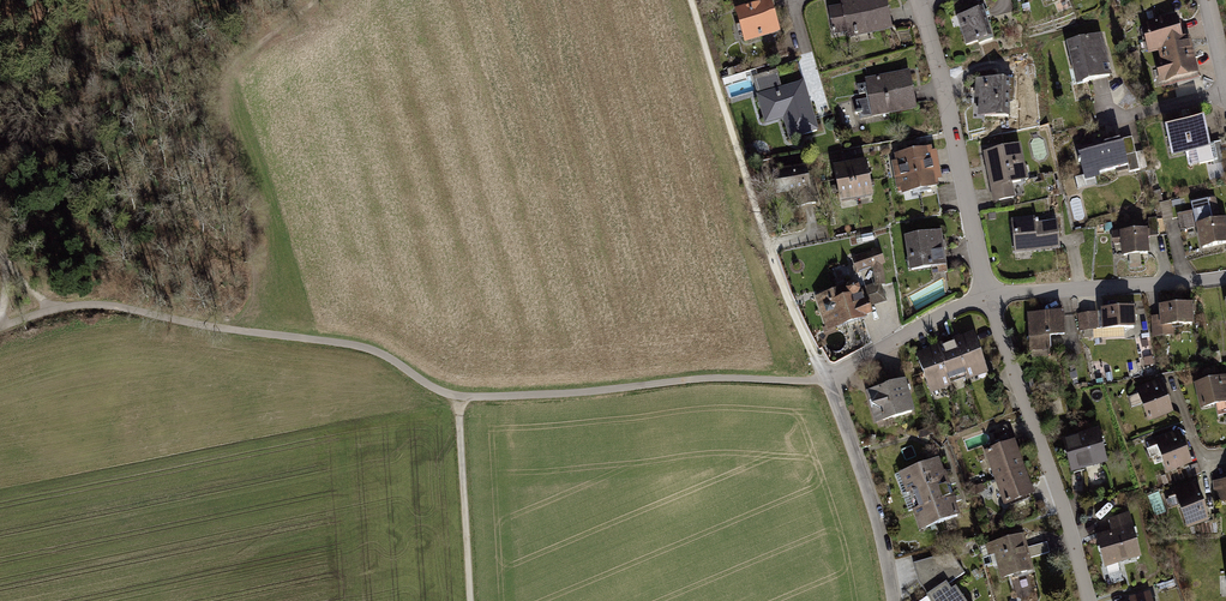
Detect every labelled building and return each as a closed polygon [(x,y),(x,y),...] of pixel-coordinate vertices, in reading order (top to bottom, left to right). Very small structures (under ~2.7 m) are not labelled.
[(829,7),(833,33),(847,31),(848,35),(890,28),(885,0),(841,0),(842,5),(829,7)] [(766,3),(734,12),(741,41),(773,31),(768,13),(766,3)] [(983,6),(956,14),(966,44),(977,41),(978,44),(994,39),(988,19),(983,6)] [(1176,13),(1140,23),(1147,52),(1159,49),(1160,49),(1159,42),(1182,36),(1176,13)] [(1101,34),(1065,42),(1075,83),(1087,80),(1110,74),(1101,34)] [(1190,34),(1182,36),(1159,42),(1160,49),(1159,49),(1161,57),(1155,59),(1161,83),(1200,74),(1190,34)] [(909,69),(865,78),(866,83),(858,85),(859,92),(867,91),(869,98),(856,101),(859,119),(916,108),(909,69)] [(761,97),(755,98),(762,125),(783,119),(787,138),(813,133),(804,102),(800,87),(777,92),(774,73),(756,77),(761,97)] [(1013,79),(975,78),(975,98),(978,98),(978,116),(1007,116),(1008,100),(1013,100),(1013,79)] [(1182,115),(1161,120),(1170,157),(1195,151),(1199,164),(1212,161),(1218,159),(1214,143),(1213,143),(1205,111),(1182,117),(1182,115)] [(1131,136),(1119,139),(1120,143),(1122,143),(1127,165),(1129,171),(1146,167),(1143,152),(1135,153),(1131,136)] [(1099,171),(1127,165),(1122,143),(1120,143),(1119,139),(1078,149),(1084,175),(1085,179),(1094,177),(1100,176),(1099,171)] [(1214,143),(1218,159),(1212,161),(1213,164),(1222,161),(1223,141),(1214,143)] [(1021,144),(982,151),(992,202),(1017,197),(1014,183),(1028,180),(1021,144)] [(931,145),(911,149),(918,190),(939,186),(938,181),(943,180),(937,149),(932,150),(931,145)] [(918,190),(911,149),(894,152),(895,159),(890,160),(896,189),(900,188),(901,193),(918,190)] [(845,163),(833,165),(839,201),(872,195),(865,159),(852,161),(845,163)] [(805,164),(773,170),(777,193),(789,191),(791,198),(797,197),(799,205),(818,201),(815,180),(813,170),(807,171),(805,164)] [(1096,184),(1094,177),(1085,179),(1084,175),(1075,177),(1077,188),(1096,184)] [(1191,203),(1193,210),(1196,227),(1202,248),(1225,242),(1225,218),(1213,221),(1208,199),(1191,203)] [(1170,201),(1159,204),(1163,220),(1174,217),(1170,201)] [(1178,214),(1179,218),(1181,230),(1196,227),(1193,210),(1178,214)] [(1035,216),(1010,219),(1014,254),(1060,249),(1059,237),(1057,219),(1035,222),(1035,216)] [(1146,219),(1147,229),(1147,240),(1158,240),(1157,218),(1146,219)] [(1149,253),(1147,240),(1147,229),(1112,231),(1113,246),(1120,245),(1121,255),(1129,255),(1130,268),(1142,267),(1141,253),(1149,253)] [(869,233),(850,236),(850,247),(871,244),(869,233)] [(941,237),(908,241),(911,272),(943,267),(941,237)] [(871,251),(852,258),(857,273),(872,269),(874,287),(881,284),(885,284),(882,265),(885,264),(880,247),(870,250),(871,251)] [(846,286),(814,296),(826,332),(866,318),(865,317),(872,314),(869,307),(887,301),(881,284),(874,287),(876,292),(862,297),(859,288),(858,285),(853,282),(848,283),(846,286)] [(1181,324),(1194,323),(1193,309),(1193,303),(1160,305),(1160,315),(1152,316),(1153,336),(1172,334),(1172,328),(1181,328),(1181,324)] [(1100,308),(1101,313),(1102,330),(1136,328),(1135,312),(1135,306),(1100,308)] [(1042,312),(1027,313),(1030,349),(1050,348),(1049,337),(1064,336),(1062,310),(1042,312)] [(1079,331),(1102,330),(1101,313),(1078,314),(1079,331)] [(952,339),(953,342),(966,377),(968,380),(987,372),(973,332),(960,337),(959,336),(956,337),(952,339)] [(939,343),(936,344),(950,383),(966,377),(953,342),(944,346),(942,342),(939,343)] [(928,349),(915,354),(930,394),(951,386),(950,383),(936,344),(933,345),(927,348),(928,349)] [(1152,356),(1143,358),(1145,366),(1153,364),(1152,356)] [(1194,383),(1199,409),(1215,405),(1217,416),(1225,414),(1225,409),(1225,403),(1225,376),(1212,379),(1194,383)] [(882,386),(865,391),(874,422),(913,411),(904,379),(882,386)] [(1161,379),(1136,388),(1149,422),(1174,412),(1167,396),(1161,379)] [(1179,429),(1154,439),(1154,440),(1147,443),(1149,449),(1147,449),(1150,457),(1160,453),(1167,472),(1192,463),(1186,447),(1179,429)] [(1098,430),(1062,439),(1071,473),(1107,464),(1098,430)] [(995,480),(1025,468),(1014,440),(985,451),(995,480)] [(939,459),(898,474),(905,494),(946,479),(939,459)] [(1197,464),(1190,467),(1193,476),(1200,474),(1197,464)] [(1025,468),(995,480),(1005,506),(1035,494),(1025,468)] [(953,497),(946,479),(905,494),(912,511),(953,497)] [(1213,482),(1217,504),(1225,503),(1225,479),(1213,482)] [(1173,490),(1168,492),(1170,498),(1176,496),(1188,529),(1210,521),(1204,503),(1196,481),(1173,489),(1173,490)] [(960,515),(953,497),(912,511),(919,530),(960,515)] [(1109,519),(1112,530),(1096,535),(1104,567),(1140,558),(1128,513),(1109,519)] [(1023,534),(985,544),(989,556),(994,555),(1000,579),(1033,570),(1029,558),(1027,548),(1023,534)] [(1047,543),(1027,548),(1029,558),(1049,553),(1047,543)] [(917,582),(927,596),(926,597),(929,600),(964,600),(955,588),(950,591),(946,585),(964,573),(950,553),(912,563),(917,582)] [(1148,593),(1130,598),(1131,600),(1150,600),(1148,593)]
